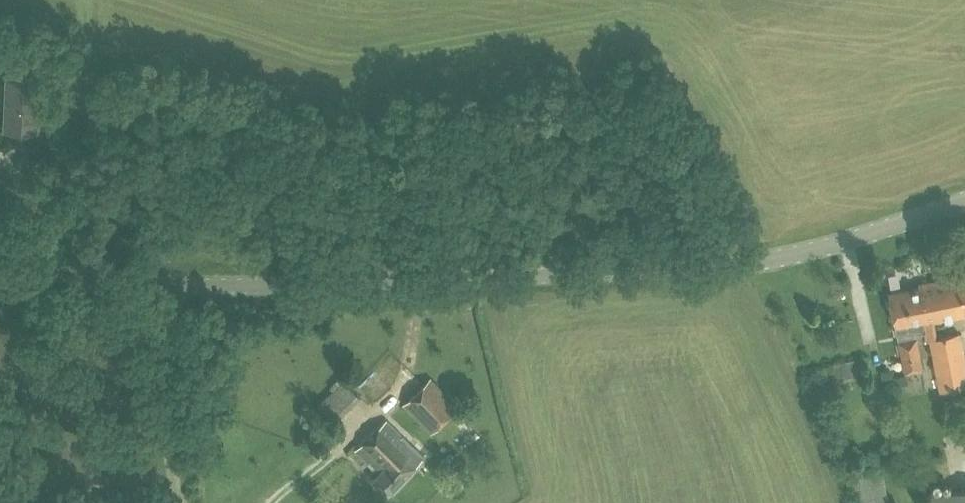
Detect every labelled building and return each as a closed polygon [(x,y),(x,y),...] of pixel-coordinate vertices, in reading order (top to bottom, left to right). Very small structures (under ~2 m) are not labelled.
[(5,129),(40,131),(42,77),(7,75),(5,129)] [(939,390),(964,385),(964,360),(959,331),(938,335),(935,321),(964,315),(964,273),(918,282),(918,285),(889,291),(905,371),(924,368),(917,334),(925,332),(927,341),(929,340),(939,390)] [(817,368),(822,389),(862,379),(856,358),(817,368)] [(894,376),(896,385),(909,382),(907,373),(894,376)] [(403,403),(430,433),(459,406),(431,376),(403,403)] [(317,405),(334,422),(360,397),(343,380),(317,405)] [(372,479),(387,493),(424,456),(387,419),(356,450),(378,473),(372,479)] [(930,502),(964,502),(964,486),(928,494),(930,502)]
